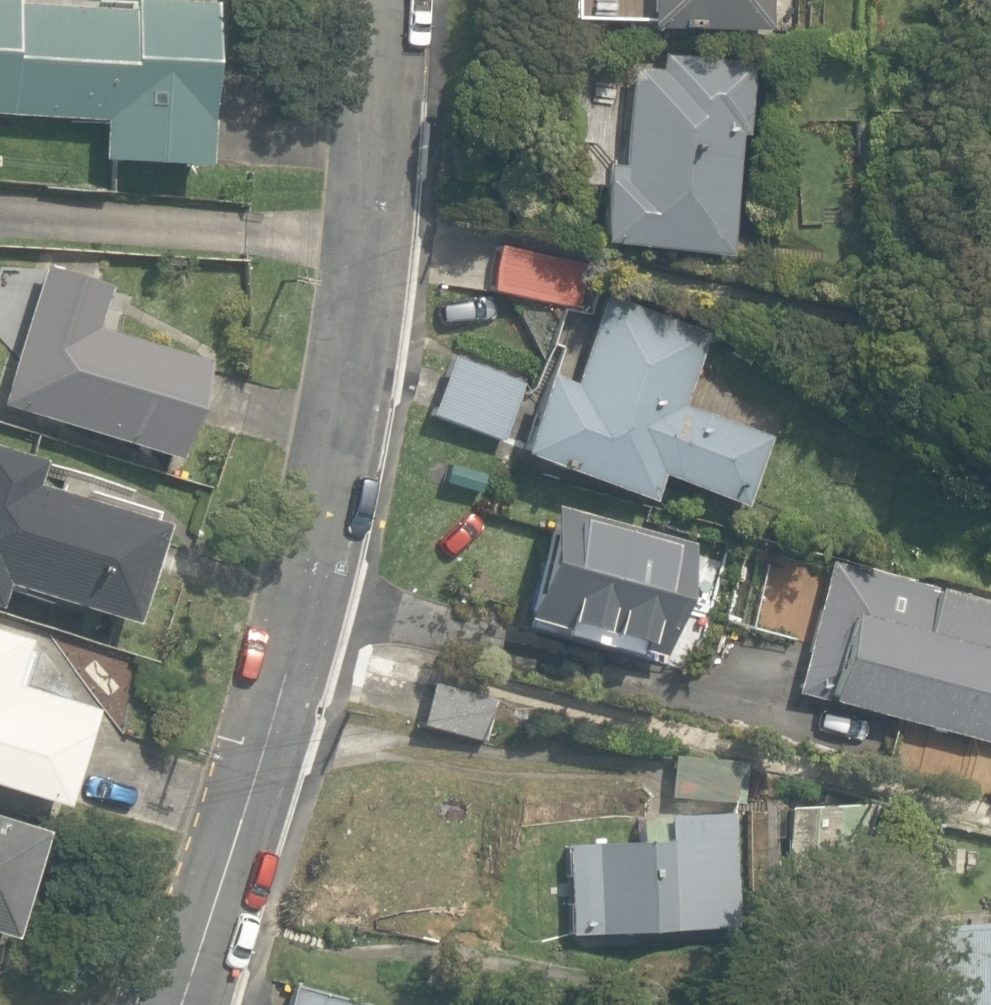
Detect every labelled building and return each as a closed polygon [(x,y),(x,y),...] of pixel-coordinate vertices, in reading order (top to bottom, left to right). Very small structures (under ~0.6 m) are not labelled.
[(196,165),(206,2),(171,0),(123,0),(123,10),(0,3),(0,116),(96,122),(94,159),(196,165)] [(766,30),(767,0),(564,0),(564,20),(642,21),(642,28),(766,30)] [(592,241),(722,255),(735,131),(742,132),(749,61),(657,51),(655,69),(626,66),(615,165),(600,164),(592,241)] [(577,264),(499,251),(491,296),(569,309),(577,264)] [(168,454),(196,360),(91,328),(104,284),(38,265),(0,390),(0,404),(168,454)] [(650,472),(739,503),(763,436),(677,406),(703,333),(601,297),(570,383),(541,373),(513,453),(641,498),(650,472)] [(430,415),(499,441),(520,384),(450,358),(430,415)] [(124,622),(156,522),(31,482),(39,460),(0,448),(0,587),(11,590),(12,587),(124,622)] [(445,463),(438,484),(475,496),(482,475),(445,463)] [(518,618),(657,655),(688,541),(549,504),(518,618)] [(990,739),(990,594),(825,554),(793,692),(990,739)] [(54,804),(84,707),(7,683),(21,639),(0,632),(0,787),(54,804)] [(414,724),(486,745),(499,701),(427,680),(414,724)] [(665,796),(739,801),(742,760),(668,755),(665,796)] [(786,808),(790,885),(857,882),(870,803),(786,808)] [(562,845),(567,934),(735,924),(729,812),(636,817),(637,841),(562,845)] [(4,937),(37,831),(0,820),(0,936),(4,937)] [(902,927),(907,1004),(990,1004),(990,920),(902,927)] [(293,986),(288,1004),(365,1004),(293,986)]
